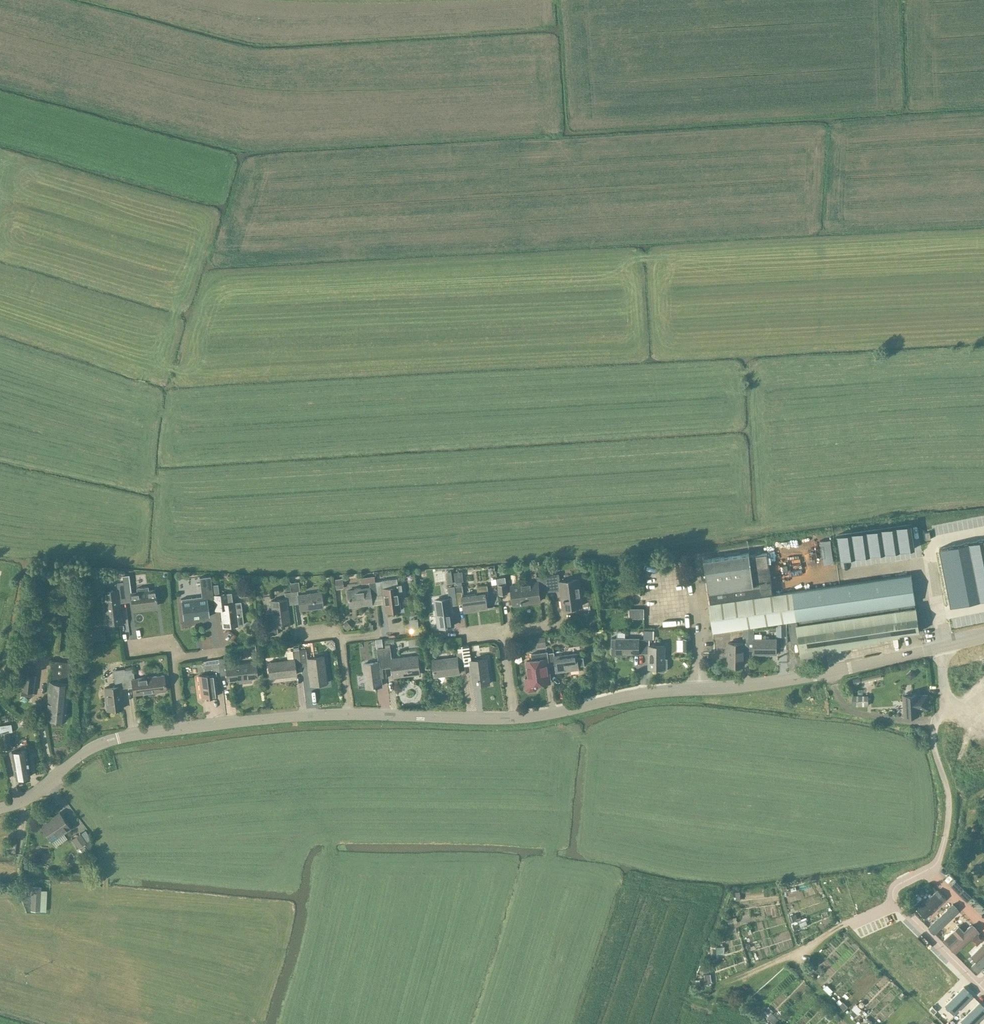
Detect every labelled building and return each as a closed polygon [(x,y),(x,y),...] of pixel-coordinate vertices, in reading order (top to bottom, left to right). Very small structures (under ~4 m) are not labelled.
[(910,527),(837,538),(840,563),(913,553),(910,527)] [(823,563),(834,562),(831,539),(821,540),(823,563)] [(939,548),(951,606),(983,599),(983,539),(939,548)] [(704,559),(709,591),(710,603),(773,594),(767,553),(749,555),(749,553),(704,559)] [(559,573),(545,575),(547,591),(560,590),(563,608),(582,605),(579,579),(560,581),(559,573)] [(911,574),(794,591),(797,619),(798,626),(916,608),(916,607),(915,607),(914,603),(915,603),(911,574)] [(537,582),(511,585),(514,605),(540,601),(539,592),(547,591),(545,575),(537,576),(537,582)] [(212,585),(211,585),(210,576),(199,577),(201,596),(181,598),(180,598),(183,619),(209,616),(208,610),(214,609),(212,585)] [(369,588),(347,590),(349,606),(371,604),(371,605),(378,604),(377,595),(375,581),(374,576),(360,578),(361,583),(369,583),(369,588)] [(344,588),(342,578),(334,579),(336,589),(344,588)] [(381,581),(375,581),(377,595),(382,594),(383,604),(384,612),(400,610),(398,592),(402,592),(401,584),(397,585),(396,578),(381,580),(381,581)] [(298,581),(290,582),(291,591),(298,590),(299,590),(298,581)] [(129,582),(123,583),(125,602),(131,601),(132,608),(157,605),(155,590),(149,591),(148,586),(136,588),(137,592),(131,593),(130,589),(129,582)] [(118,588),(102,590),(104,600),(107,624),(122,622),(120,602),(125,602),(123,583),(117,583),(118,588)] [(507,583),(498,584),(500,594),(508,593),(507,583)] [(223,627),(238,625),(243,625),(240,602),(232,603),(231,593),(219,595),(217,584),(212,585),(214,609),(220,609),(223,627)] [(477,586),(478,593),(464,595),(462,585),(455,586),(457,604),(463,603),(464,611),(487,608),(485,593),(489,592),(488,585),(477,586)] [(454,625),(451,605),(457,604),(455,586),(448,587),(450,598),(435,600),(439,627),(454,625)] [(298,590),(291,591),(293,604),(299,603),(300,610),(323,607),(321,592),(298,595),(298,590)] [(272,611),(266,612),(269,634),(278,633),(277,625),(289,623),(287,604),(293,604),(291,591),(285,592),(285,599),(271,600),(272,611)] [(773,594),(710,603),(714,631),(789,620),(797,619),(794,591),(773,594)] [(604,608),(604,616),(616,616),(616,608),(604,608)] [(919,631),(916,608),(798,626),(799,639),(799,640),(801,656),(821,654),(821,652),(841,649),(841,647),(861,644),(861,643),(881,640),(880,638),(900,635),(899,634),(919,631)] [(791,641),(799,640),(799,639),(798,626),(797,619),(789,620),(791,641)] [(346,621),(342,625),(347,630),(352,626),(346,621)] [(787,636),(787,623),(777,623),(777,636),(787,636)] [(396,626),(396,635),(408,633),(407,625),(396,626)] [(104,628),(92,629),(93,641),(105,639),(104,628)] [(728,665),(744,665),(744,650),(749,650),(749,628),(744,629),(744,643),(728,643),(728,665)] [(776,639),(754,638),(754,628),(749,628),(749,650),(754,650),(754,654),(776,654),(776,639)] [(644,630),(644,638),(652,639),(652,630),(646,630),(644,630)] [(545,637),(536,638),(537,648),(546,646),(545,637)] [(639,653),(644,653),(644,639),(639,639),(639,638),(611,638),(611,653),(613,655),(621,655),(623,653),(639,653)] [(644,639),(644,653),(649,653),(649,668),(656,668),(660,671),(664,671),(667,668),(667,661),(664,661),(664,646),(650,646),(650,639),(644,639)] [(463,646),(465,665),(471,664),(474,686),(490,684),(486,659),(471,661),(469,645),(463,646)] [(459,666),(465,665),(463,646),(462,646),(463,651),(457,652),(457,657),(433,660),(435,677),(460,673),(459,666)] [(381,686),(379,668),(386,668),(384,647),(377,648),(378,662),(364,664),(367,688),(381,686)] [(418,655),(392,658),(390,647),(384,647),(386,668),(393,667),(394,677),(420,674),(418,655)] [(323,656),(307,658),(306,649),(299,650),(301,666),(307,665),(310,685),(327,683),(323,656)] [(296,675),(295,667),(301,666),(299,650),(292,651),(293,659),(268,662),(270,678),(296,675)] [(529,678),(525,679),(526,689),(529,692),(536,691),(538,688),(537,684),(546,683),(551,683),(549,664),(550,664),(548,658),(548,653),(548,651),(531,654),(532,660),(527,661),(529,678)] [(554,652),(548,653),(548,658),(550,664),(556,664),(556,672),(579,669),(578,665),(584,664),(583,657),(577,657),(577,653),(555,656),(554,652)] [(251,681),(251,678),(257,677),(255,662),(225,665),(225,663),(227,663),(227,657),(219,658),(219,663),(221,675),(226,674),(227,680),(243,679),(243,682),(251,681)] [(65,720),(68,683),(70,663),(51,661),(46,718),(65,720)] [(217,696),(215,676),(221,675),(219,663),(213,663),(204,664),(204,670),(213,669),(214,673),(198,675),(201,698),(217,696)] [(124,669),(126,687),(132,687),(133,694),(148,693),(148,694),(150,696),(155,695),(156,693),(156,692),(166,690),(164,675),(134,679),(133,667),(127,667),(127,669),(124,670),(124,669)] [(123,708),(120,688),(126,687),(124,669),(113,670),(115,686),(105,688),(107,710),(123,708)] [(881,673),(862,677),(863,681),(882,677),(881,673)] [(23,674),(21,690),(33,692),(35,676),(23,674)] [(904,695),(905,715),(918,715),(918,708),(927,708),(926,695),(917,695),(917,694),(912,694),(912,693),(905,693),(906,695),(904,695)] [(853,706),(869,706),(869,695),(853,695),(853,706)] [(971,714),(983,732),(983,707),(983,705),(971,714)] [(8,731),(0,733),(0,734),(3,750),(11,749),(8,731)] [(25,749),(11,751),(16,779),(30,776),(25,749)] [(973,777),(979,787),(983,783),(983,770),(973,777)] [(70,828),(59,812),(41,825),(55,846),(67,838),(63,832),(70,828)] [(72,839),(78,848),(87,841),(80,832),(72,839)] [(956,880),(951,885),(967,902),(972,896),(956,880)] [(32,886),(31,910),(46,911),(47,890),(41,890),(41,886),(32,886)] [(947,898),(938,888),(917,907),(926,917),(947,898)] [(955,902),(930,926),(936,933),(961,909),(955,902)] [(959,936),(950,944),(956,950),(981,930),(974,922),(966,929),(961,924),(953,930),(959,936)] [(977,960),(983,953),(983,941),(971,954),(977,960)] [(811,965),(806,970),(811,974),(815,970),(811,965)] [(829,994),(833,990),(827,985),(823,988),(829,994)] [(738,989),(735,995),(741,998),(744,991),(738,989)] [(959,989),(936,1009),(946,1019),(968,999),(959,989)] [(843,1001),(839,1005),(844,1010),(848,1007),(843,1001)] [(958,1023),(977,1023),(983,1017),(983,1012),(977,1005),(958,1023)] [(854,1017),(858,1013),(852,1008),(849,1012),(854,1017)] [(771,1011),(766,1016),(774,1023),(779,1019),(771,1011)]
